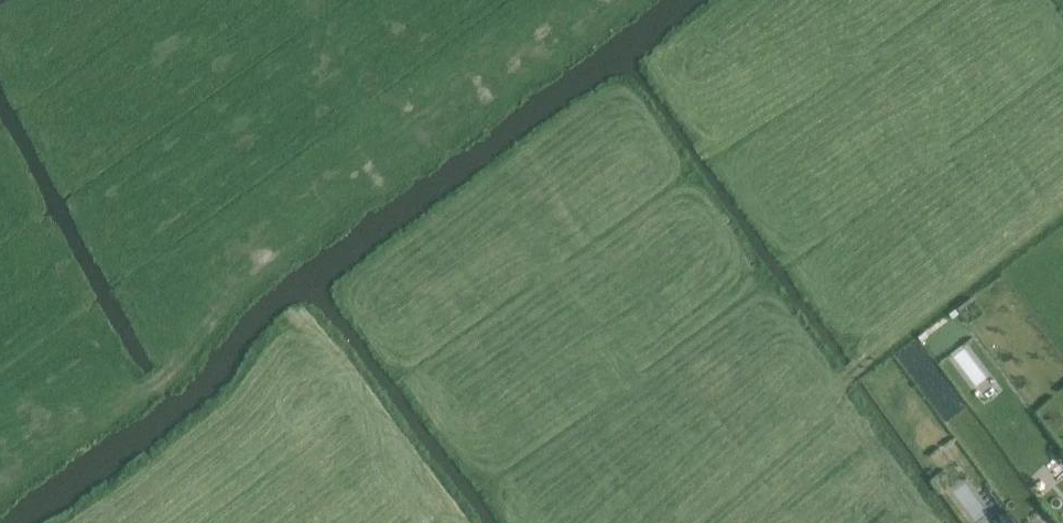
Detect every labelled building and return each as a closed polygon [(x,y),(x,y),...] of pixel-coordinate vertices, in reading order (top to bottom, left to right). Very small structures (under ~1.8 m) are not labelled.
[(1009,512),(1002,517),(1005,522),(1020,522),(1009,512)]
